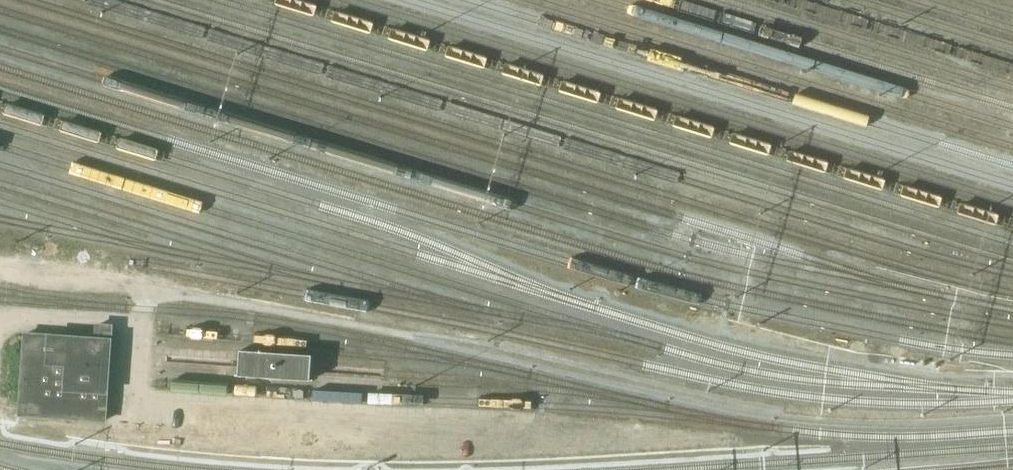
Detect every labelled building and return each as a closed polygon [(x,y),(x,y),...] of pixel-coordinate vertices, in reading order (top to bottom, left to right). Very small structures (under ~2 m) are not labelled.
[(23,332),(17,416),(106,422),(106,421),(113,324),(95,323),(95,337),(23,332)] [(311,356),(240,351),(239,363),(238,376),(310,381),(310,368),(311,356)]
